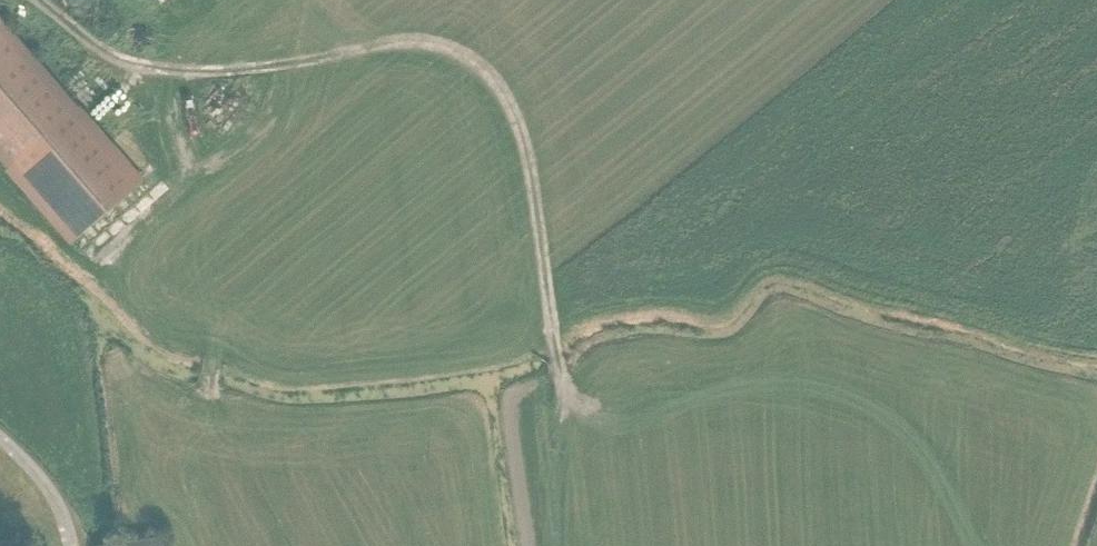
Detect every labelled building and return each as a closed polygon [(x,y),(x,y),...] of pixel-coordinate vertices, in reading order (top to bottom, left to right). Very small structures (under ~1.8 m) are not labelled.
[(7,170),(70,241),(141,180),(0,15),(0,162),(7,170)]
